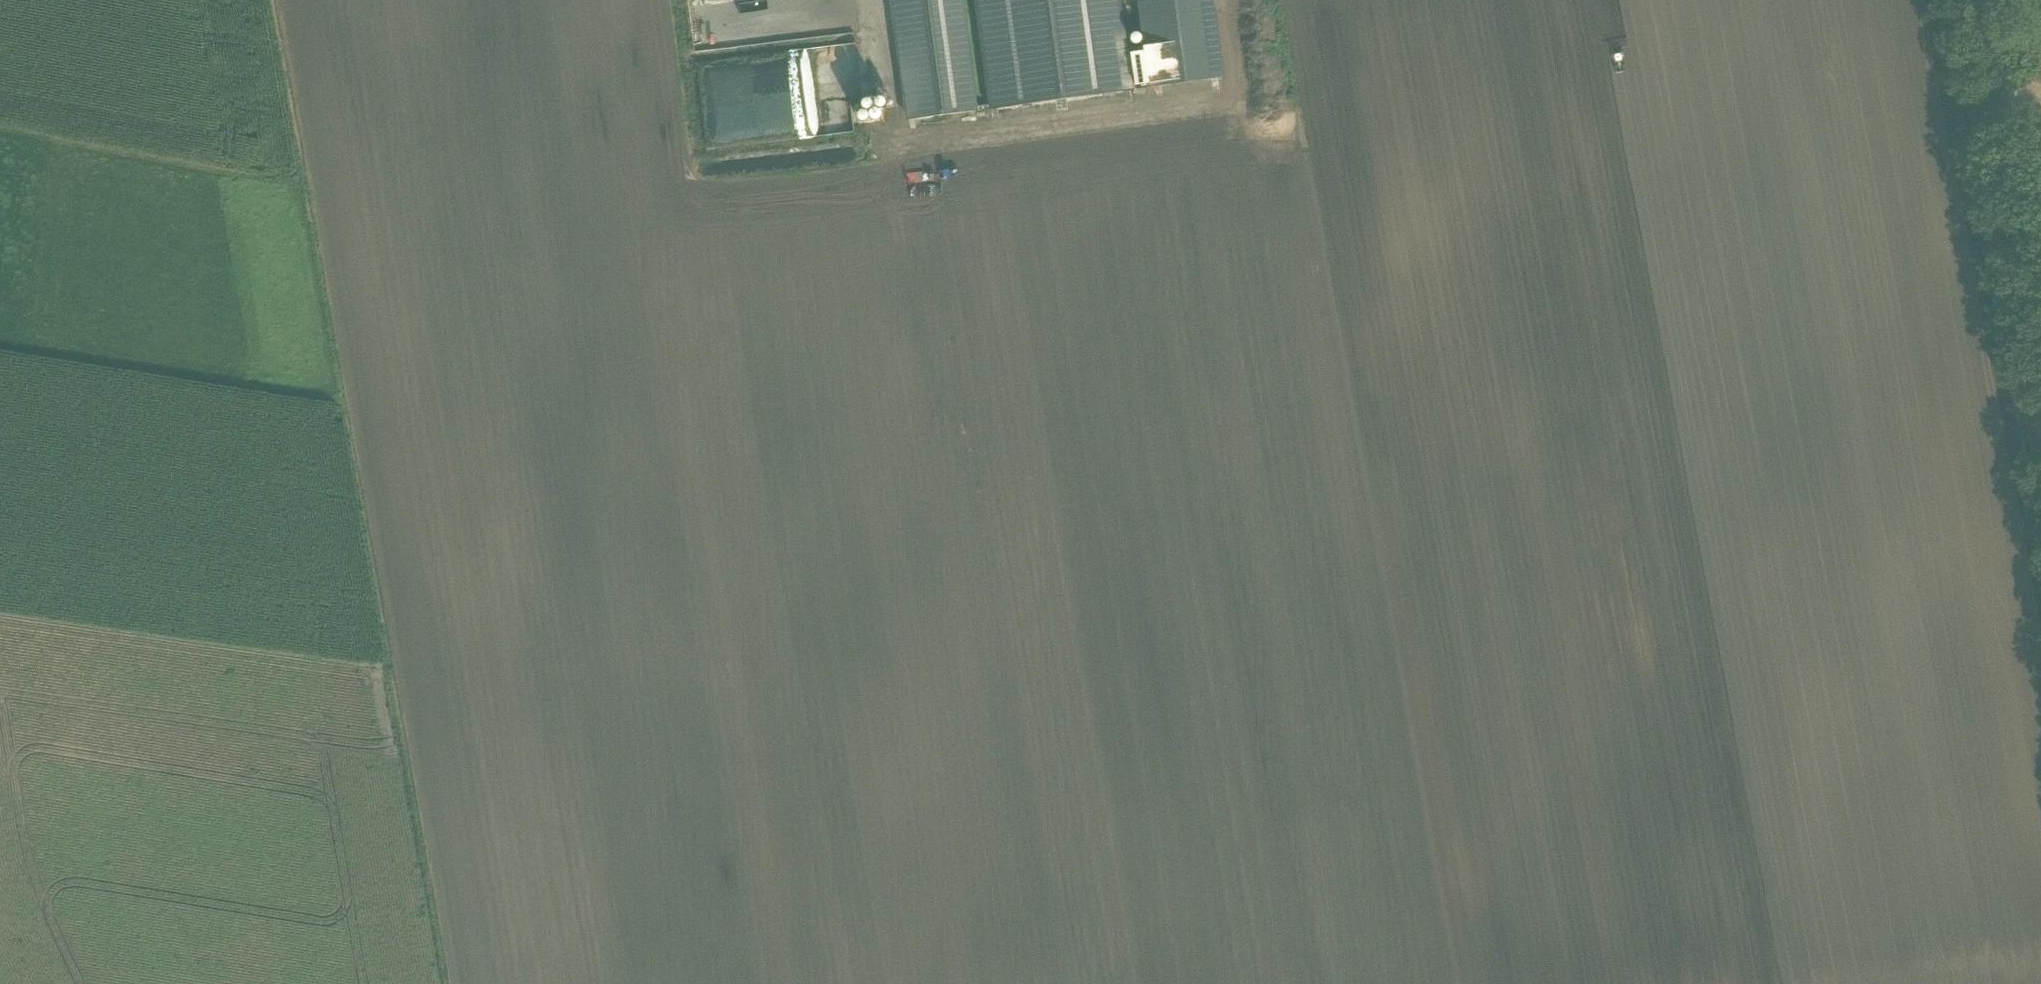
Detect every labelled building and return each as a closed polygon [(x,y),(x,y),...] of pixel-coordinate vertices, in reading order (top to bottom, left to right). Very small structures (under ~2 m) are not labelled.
[(961,0),(893,0),(909,120),(976,112),(961,0)] [(992,109),(1131,90),(1126,54),(1118,0),(977,0),(992,109)] [(1224,78),(1213,0),(1137,0),(1143,52),(1126,54),(1131,90),(1224,78)]
